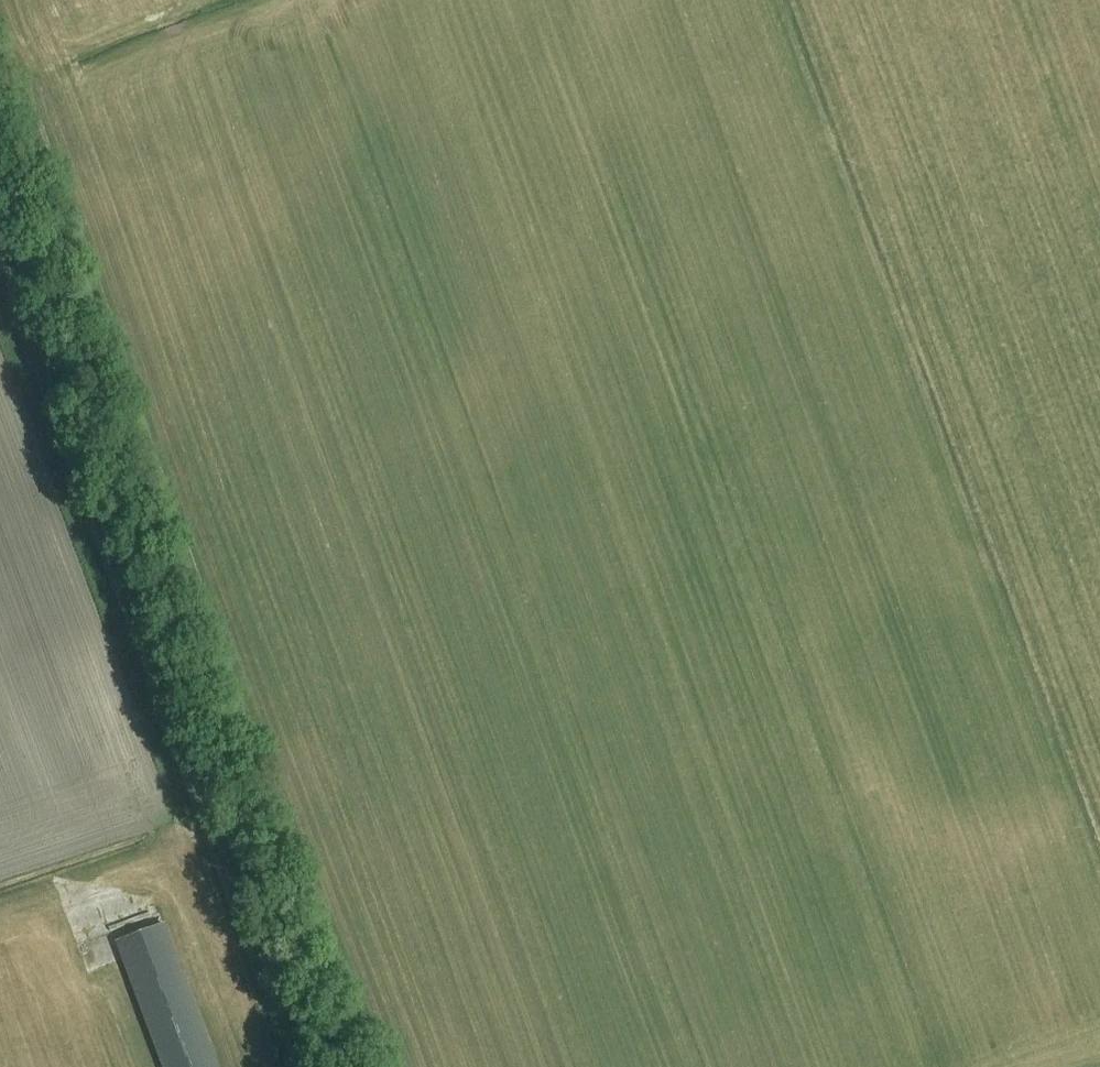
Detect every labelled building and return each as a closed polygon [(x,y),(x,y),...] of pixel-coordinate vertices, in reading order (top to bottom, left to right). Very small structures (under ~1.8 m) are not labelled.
[(165,924),(117,942),(164,1066),(218,1066),(165,924)]
